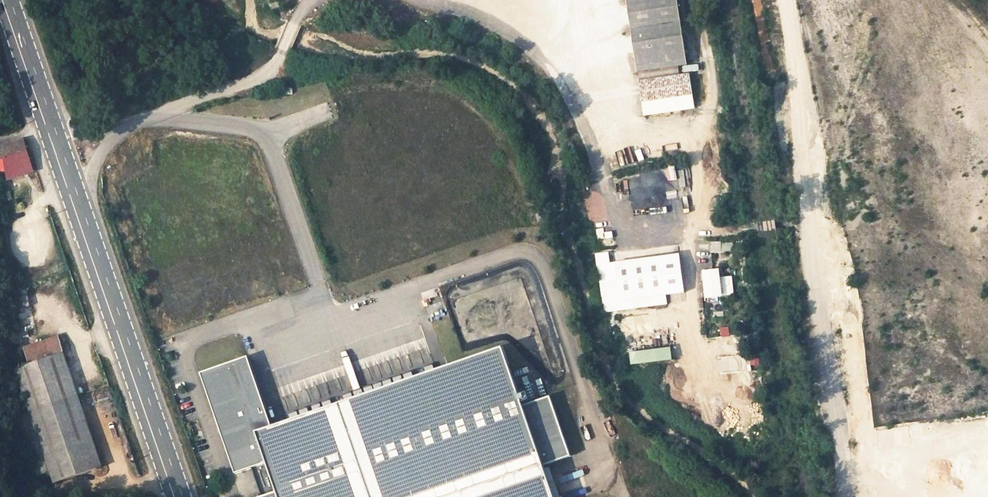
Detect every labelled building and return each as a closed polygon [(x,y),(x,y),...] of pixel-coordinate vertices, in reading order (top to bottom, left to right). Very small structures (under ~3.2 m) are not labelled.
[(686,65),(677,0),(626,0),(636,72),(686,65)] [(637,81),(642,116),(694,109),(689,73),(637,81)] [(712,130),(709,144),(721,146),(724,133),(712,130)] [(6,170),(8,180),(21,176),(33,172),(23,139),(0,145),(0,171),(6,170)] [(647,154),(648,160),(664,158),(663,151),(647,154)] [(677,167),(669,169),(671,181),(679,179),(677,167)] [(644,183),(638,184),(640,196),(646,195),(644,183)] [(713,242),(714,252),(734,251),(734,241),(713,242)] [(614,250),(603,251),(609,309),(667,305),(665,292),(680,290),(676,255),(615,260),(614,250)] [(719,268),(702,270),(705,297),(722,295),(719,268)] [(432,322),(446,364),(464,358),(450,316),(432,322)] [(731,335),(730,326),(721,327),(721,336),(731,335)] [(22,365),(15,368),(30,411),(77,395),(57,336),(19,349),(22,357),(27,356),(28,360),(29,363),(22,365)] [(632,350),(633,362),(675,360),(674,347),(632,350)] [(502,348),(271,427),(247,356),(199,372),(200,375),(205,373),(238,469),(233,471),(234,473),(250,467),(260,495),(255,496),(553,496),(542,465),(569,456),(549,396),(522,405),(502,348)] [(287,412),(353,392),(346,371),(324,378),(322,372),(279,385),(287,412)] [(200,375),(233,471),(238,469),(205,373),(200,375)] [(526,390),(532,389),(528,374),(522,376),(526,390)] [(77,395),(30,411),(50,471),(54,482),(101,467),(77,395)] [(30,411),(16,415),(37,476),(50,471),(30,411)]
